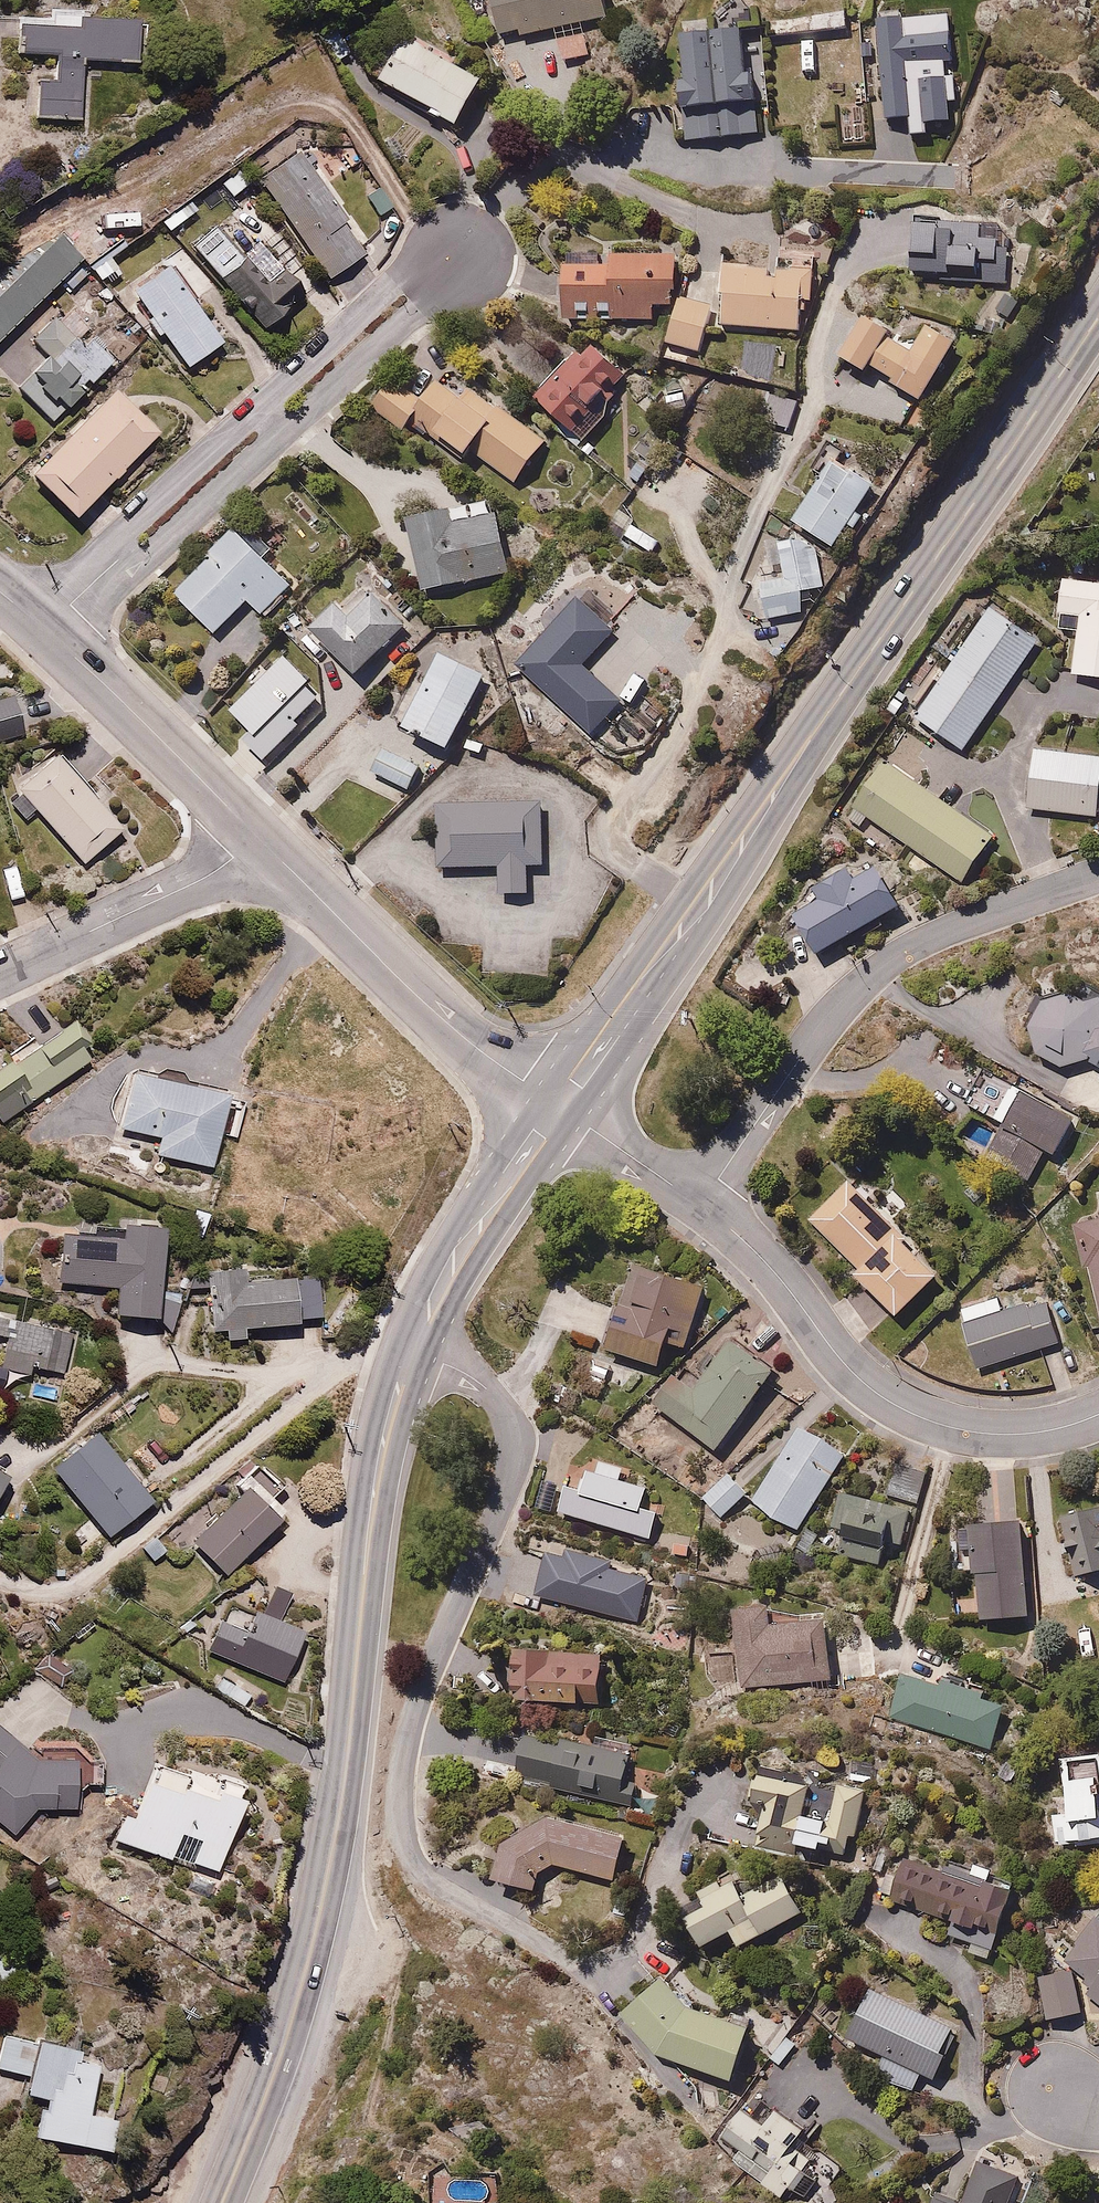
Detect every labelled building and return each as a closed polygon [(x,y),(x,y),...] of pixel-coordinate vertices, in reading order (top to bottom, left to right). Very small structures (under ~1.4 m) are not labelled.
[(557,25),(564,59),(593,53),(586,19),(606,15),(603,0),(495,0),(502,36),(557,25)] [(766,34),(847,26),(844,0),(827,0),(763,6),(766,34)] [(17,14),(16,50),(58,51),(57,78),(33,77),(32,118),(82,119),(84,57),(136,58),(137,17),(17,14)] [(876,19),(884,117),(907,115),(909,133),(925,132),(924,120),(948,119),(943,61),(950,59),(947,14),(876,19)] [(403,26),(374,75),(461,126),(490,77),(403,26)] [(743,27),(684,32),(688,74),(678,75),(684,139),(758,133),(753,71),(747,72),(743,27)] [(839,40),(807,42),(808,60),(840,58),(839,40)] [(294,151),(257,177),(329,279),(366,253),(294,151)] [(246,198),(193,243),(223,278),(235,268),(276,315),(302,293),(281,267),(295,255),(246,198)] [(103,281),(121,268),(113,258),(129,245),(107,217),(73,243),(103,281)] [(916,222),(912,265),(976,271),(975,282),(1008,285),(1012,249),(997,248),(998,236),(984,235),(985,229),(916,222)] [(82,261),(49,226),(0,273),(0,339),(82,261)] [(567,267),(566,318),(652,318),(652,304),(671,304),(672,243),(607,242),(607,267),(567,267)] [(188,247),(119,295),(151,342),(162,334),(187,370),(226,342),(197,299),(215,286),(188,247)] [(720,325),(796,330),(797,301),(811,302),(813,270),(724,264),(720,325)] [(713,305),(677,297),(667,342),(703,349),(713,305)] [(915,344),(866,313),(840,356),(862,370),(867,362),(891,377),(889,381),(919,400),(956,341),(928,324),(915,344)] [(51,356),(21,387),(54,421),(69,406),(72,408),(116,360),(94,339),(86,346),(57,316),(34,340),(51,356)] [(584,440),(603,421),(592,410),(624,378),(587,341),(536,393),(584,440)] [(406,430),(412,422),(466,461),(471,454),(515,486),(547,441),(471,386),(464,396),(441,379),(425,401),(389,375),(369,403),(406,430)] [(802,396),(753,383),(747,403),(770,409),(766,425),(792,432),(802,396)] [(163,434),(117,387),(28,473),(74,520),(163,434)] [(868,489),(830,464),(792,521),(830,546),(868,489)] [(423,581),(424,589),(511,571),(497,500),(408,518),(411,534),(397,537),(406,584),(423,581)] [(266,540),(245,520),(173,595),(217,638),(252,601),(268,617),(296,588),(256,550),(266,540)] [(823,587),(815,541),(767,549),(773,582),(754,585),(760,618),(804,611),(800,590),(823,587)] [(1059,578),(1054,631),(1077,633),(1073,675),(1098,677),(1098,581),(1059,578)] [(356,673),(404,630),(371,593),(346,615),(340,607),(303,641),(322,663),(336,651),(356,673)] [(614,634),(578,600),(515,667),(588,735),(618,703),(581,670),(614,634)] [(1039,640),(989,608),(917,720),(967,752),(1039,640)] [(488,674),(440,650),(403,727),(451,750),(488,674)] [(282,655),(229,709),(253,732),(244,741),(263,760),(299,724),(294,719),(320,693),(282,655)] [(27,737),(17,696),(0,701),(0,744),(27,737)] [(1034,747),(1027,808),(1098,817),(1098,755),(1034,747)] [(417,767),(381,749),(371,771),(407,789),(417,767)] [(57,751),(17,788),(86,863),(126,827),(57,751)] [(876,754),(844,804),(965,882),(997,832),(876,754)] [(437,866),(503,866),(503,892),(530,892),(530,866),(543,865),(543,800),(437,800),(437,866)] [(794,917),(814,954),(899,909),(877,869),(857,879),(851,868),(814,888),(821,902),(794,917)] [(1093,995),(1076,992),(1054,995),(1040,1002),(1031,1015),(1027,1034),(1034,1051),(1049,1063),(1068,1066),(1086,1058),(1098,1066),(1098,998),(1093,995)] [(3,1124),(93,1060),(84,1047),(92,1042),(78,1018),(0,1069),(0,1120),(3,1124)] [(243,1097),(129,1073),(118,1122),(160,1131),(155,1156),(214,1168),(222,1134),(235,1136),(243,1097)] [(989,1119),(1003,1127),(989,1153),(1031,1176),(1045,1150),(1053,1154),(1072,1119),(1008,1084),(989,1119)] [(895,1318),(939,1275),(909,1246),(915,1241),(855,1179),(812,1221),(860,1270),(853,1276),(895,1318)] [(1098,1297),(1098,1221),(1074,1228),(1084,1268),(1091,1266),(1098,1297)] [(123,1232),(61,1229),(58,1287),(114,1289),(113,1316),(158,1318),(162,1224),(123,1222),(123,1232)] [(709,1282),(636,1260),(609,1349),(661,1365),(669,1339),(691,1345),(709,1282)] [(244,1267),(206,1271),(210,1330),(227,1329),(227,1338),(246,1336),(245,1327),(298,1323),(295,1280),(246,1284),(244,1267)] [(959,1309),(977,1370),(1070,1341),(1051,1280),(959,1309)] [(0,1310),(0,1335),(9,1337),(1,1370),(29,1377),(32,1368),(65,1375),(76,1328),(0,1310)] [(676,1365),(651,1398),(721,1451),(781,1371),(736,1337),(700,1384),(676,1365)] [(845,1453),(799,1425),(751,1502),(798,1530),(845,1453)] [(94,1429),(50,1467),(109,1536),(153,1498),(94,1429)] [(890,1455),(880,1493),(921,1504),(931,1466),(890,1455)] [(579,1490),(563,1486),(556,1512),(649,1539),(656,1513),(639,1508),(645,1488),(618,1480),(585,1470),(579,1490)] [(753,1490),(733,1470),(705,1498),(725,1518),(753,1490)] [(282,1517),(245,1482),(188,1543),(225,1578),(282,1517)] [(924,1514),(845,1490),(827,1551),(906,1574),(924,1514)] [(1061,1504),(1079,1574),(1098,1569),(1098,1495),(1061,1504)] [(958,1571),(979,1570),(982,1617),(1037,1614),(1032,1521),(955,1526),(958,1571)] [(563,1557),(544,1552),(532,1595),(636,1622),(647,1579),(609,1568),(611,1561),(564,1550),(563,1557)] [(306,1630),(283,1620),(292,1600),(270,1590),(261,1610),(235,1599),(213,1651),(283,1682),(306,1630)] [(765,1603),(734,1607),(745,1688),(836,1676),(828,1620),(768,1628),(765,1603)] [(515,1641),(513,1698),(579,1701),(579,1685),(600,1686),(601,1654),(549,1652),(550,1643),(515,1641)] [(903,1668),(888,1714),(994,1750),(1009,1703),(903,1668)] [(15,1834),(38,1807),(77,1806),(77,1780),(101,1779),(101,1764),(38,1766),(0,1729),(0,1821),(15,1834)] [(632,1800),(636,1781),(629,1779),(634,1755),(529,1733),(520,1777),(632,1800)] [(1050,1846),(1098,1840),(1098,1752),(1060,1757),(1065,1795),(1043,1797),(1050,1846)] [(704,1771),(688,1822),(774,1849),(779,1834),(818,1846),(821,1839),(846,1847),(865,1788),(815,1772),(810,1789),(758,1773),(754,1786),(704,1771)] [(542,1869),(553,1864),(614,1880),(626,1833),(558,1815),(503,1842),(495,1876),(537,1887),(542,1869)] [(969,1951),(991,1959),(1014,1893),(906,1856),(890,1902),(951,1923),(947,1934),(972,1943),(969,1951)] [(703,1906),(685,1916),(701,1946),(731,1930),(741,1949),(801,1918),(779,1876),(739,1898),(726,1873),(695,1890),(703,1906)] [(1092,2001),(1098,2007),(1098,1913),(1096,1911),(1064,1950),(1092,1972),(1084,1982),(1098,1994),(1092,2001)] [(1071,1967),(1034,1974),(1043,2019),(1079,2012),(1071,1967)] [(669,1975),(622,2012),(655,2055),(737,2079),(752,2025),(694,2008),(669,1975)] [(847,2038),(887,2056),(877,2077),(912,2094),(922,2072),(934,2078),(957,2028),(870,1988),(847,2038)] [(2,2034),(0,2051),(0,2070),(29,2074),(26,2096),(44,2099),(39,2138),(114,2147),(125,2063),(85,2058),(87,2045),(2,2034)] [(741,2107),(720,2135),(770,2171),(764,2180),(786,2196),(817,2155),(801,2143),(813,2126),(780,2102),(764,2124),(741,2107)] [(940,2202),(1009,2202),(1021,2173),(984,2158),(967,2201),(944,2192),(940,2202)]
